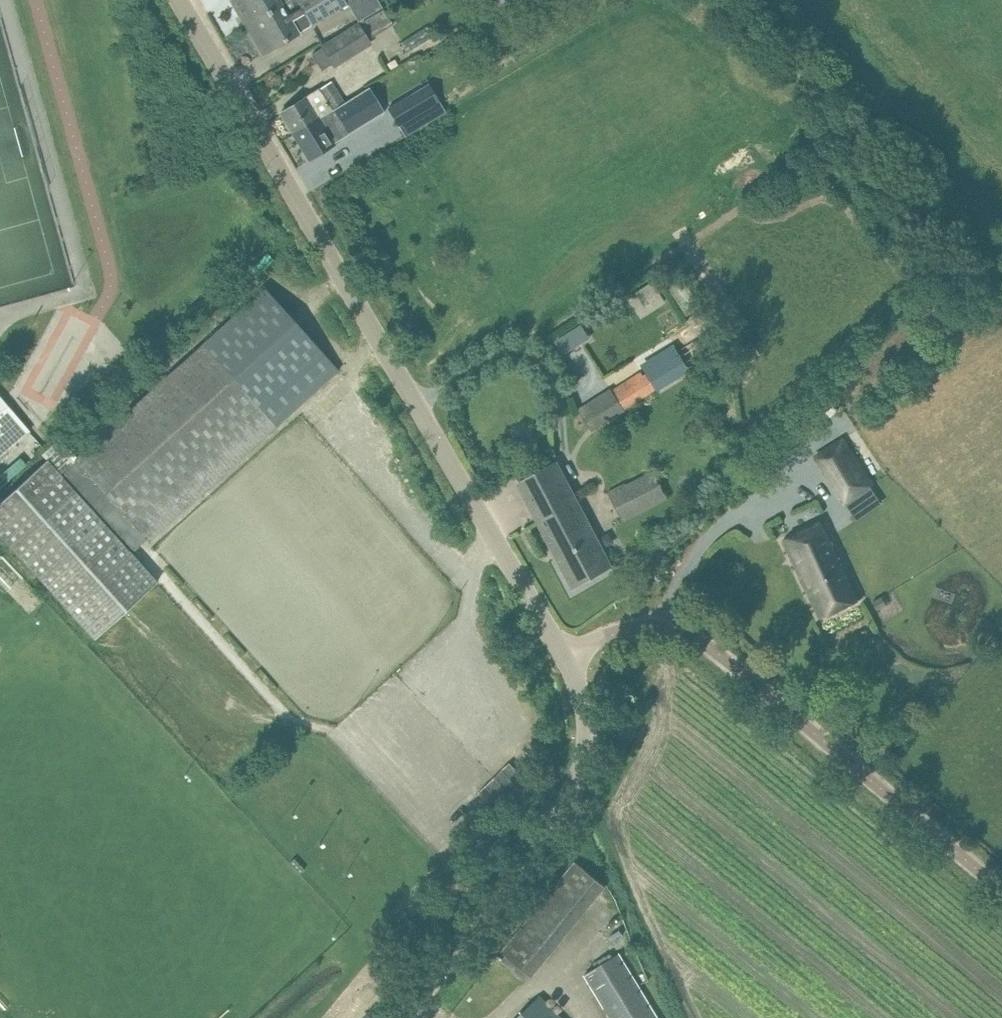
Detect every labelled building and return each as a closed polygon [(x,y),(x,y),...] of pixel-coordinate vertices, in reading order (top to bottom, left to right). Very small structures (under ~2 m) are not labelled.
[(231,0),(241,18),(244,16),(248,23),(285,1),(284,0),(279,0),(278,0),(231,0)] [(248,23),(254,32),(250,34),(262,54),(348,3),(358,21),(382,7),(378,0),(287,0),(285,1),(248,23)] [(323,46),(312,53),(322,68),(333,61),(333,62),(335,64),(370,42),(368,38),(392,24),(383,9),(323,46)] [(297,102),(280,113),(292,133),(344,101),(332,81),(327,84),(319,89),(306,97),(297,102)] [(344,101),(292,133),(309,160),(335,145),(328,134),(338,128),(343,136),(377,115),(362,90),(344,101)] [(417,91),(387,108),(398,126),(427,109),(417,91)] [(629,294),(641,316),(667,302),(654,280),(629,294)] [(0,503),(0,534),(94,639),(157,583),(157,582),(130,553),(140,544),(148,537),(150,539),(260,440),(275,427),(288,415),(287,414),(311,393),(311,394),(339,370),(288,313),(265,288),(238,312),(239,313),(215,334),(215,333),(202,344),(187,358),(75,459),(58,440),(42,455),(47,461),(0,503)] [(561,353),(589,336),(581,324),(554,340),(561,353)] [(640,373),(612,391),(625,410),(657,390),(659,394),(692,373),(675,346),(642,367),(647,375),(643,377),(640,373)] [(13,388),(45,408),(66,374),(33,354),(13,388)] [(29,431),(9,409),(7,411),(1,405),(4,402),(0,398),(0,456),(29,431)] [(843,439),(816,456),(846,501),(873,484),(869,478),(854,456),(844,441),(843,439)] [(518,483),(573,588),(613,567),(558,462),(518,483)] [(652,471),(610,495),(624,521),(666,498),(652,471)] [(862,598),(825,520),(782,540),(820,618),(862,598)] [(496,809),(527,780),(510,762),(479,792),(496,809)] [(507,957),(503,961),(523,978),(527,973),(530,975),(604,884),(578,863),(504,954),(507,957)] [(620,953),(584,975),(610,1017),(659,1017),(620,953)] [(516,1017),(561,1017),(553,1010),(550,1006),(547,1004),(539,996),(516,1017)]
